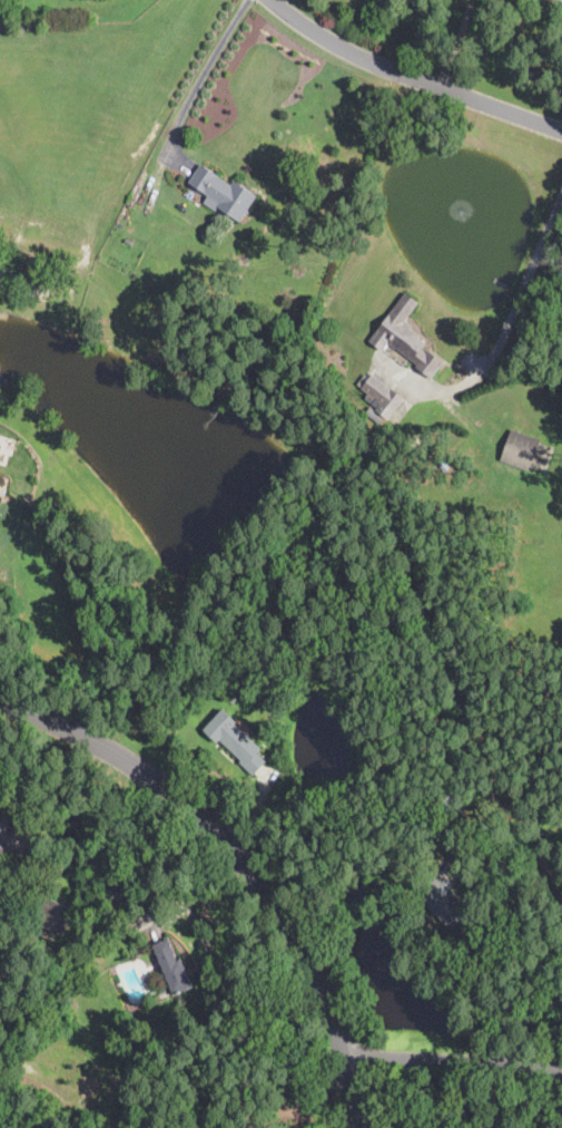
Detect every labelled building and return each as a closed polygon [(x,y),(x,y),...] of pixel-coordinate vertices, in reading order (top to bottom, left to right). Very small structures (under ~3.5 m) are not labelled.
[(208,168),(231,185),(235,179),(257,196),(240,221),(218,206),(215,211),(204,203),(208,196),(188,183),(201,164),(208,168)] [(422,341),(425,343),(421,350),(425,352),(427,349),(444,362),(431,379),(415,368),(417,364),(388,343),(383,351),(368,341),(393,308),(407,318),(405,322),(413,328),(411,329),(421,336),(418,338),(422,341)] [(388,418),(387,419),(375,410),(376,408),(364,398),(367,393),(361,388),(372,373),(404,399),(388,418)] [(531,467),(529,471),(501,460),(512,429),(541,440),(531,467)] [(238,698),(233,703),(226,697),(231,691),(238,698)] [(250,737),(259,745),(263,748),(258,753),(267,761),(255,775),(252,771),(250,772),(239,762),(241,760),(219,740),(217,742),(204,729),(223,708),(237,721),(236,723),(250,737)] [(457,808),(447,818),(433,805),(443,795),(457,808)] [(22,853),(0,844),(0,815),(18,821),(17,826),(31,832),(22,853)] [(430,869),(441,879),(445,875),(448,879),(453,883),(448,887),(475,913),(456,934),(420,898),(426,892),(417,883),(430,869)] [(122,886),(122,901),(107,901),(107,886),(122,886)] [(72,914),(62,936),(34,923),(39,915),(47,896),(75,910),(72,914)] [(51,937),(48,943),(40,940),(42,933),(43,932),(51,935),(51,937)] [(176,957),(180,955),(191,984),(172,993),(152,945),(168,939),(176,957)]
